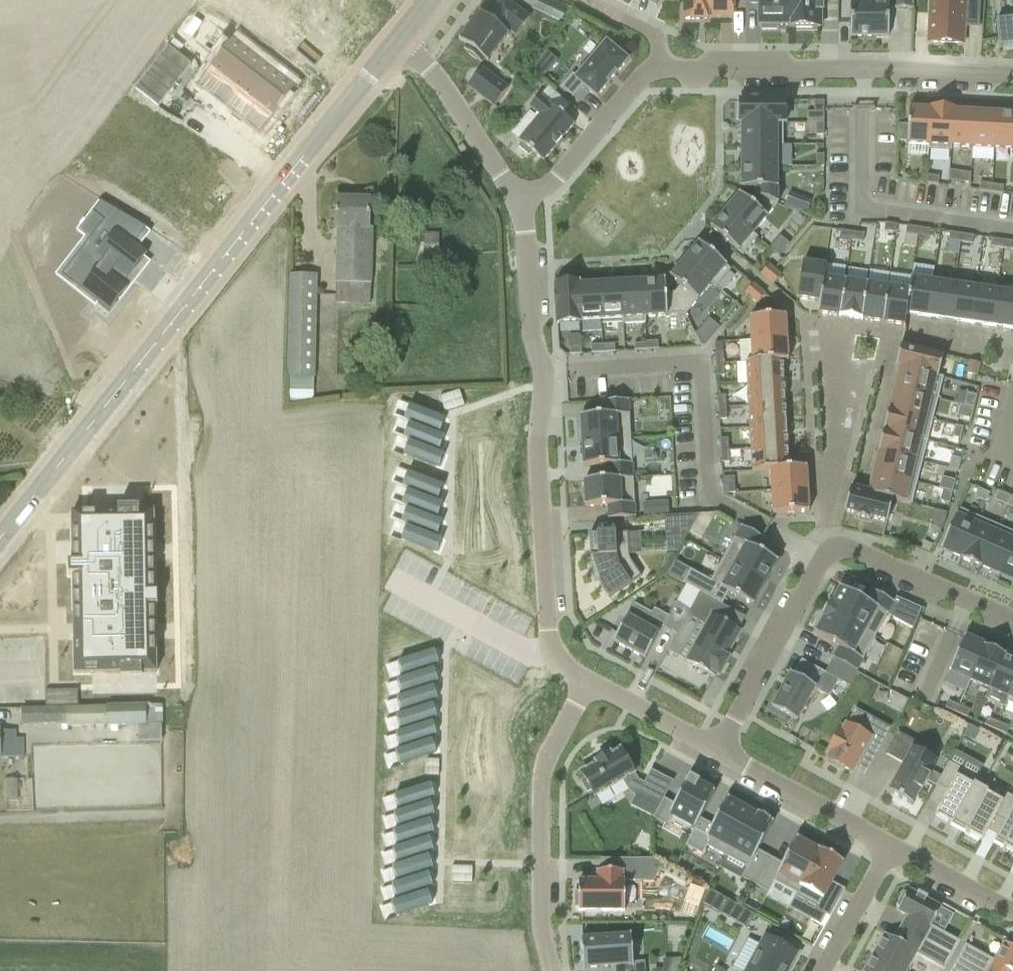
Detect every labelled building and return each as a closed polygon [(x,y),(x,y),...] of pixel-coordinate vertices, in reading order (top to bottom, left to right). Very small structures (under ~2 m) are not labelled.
[(282,15),(314,39),(329,19),(336,24),(354,0),(294,0),(282,15)] [(458,41),(462,43),(466,46),(464,49),(463,50),(481,64),(483,62),(484,60),(488,63),(488,62),(488,61),(504,39),(507,36),(508,36),(509,35),(505,33),(506,32),(507,30),(513,34),(516,37),(527,22),(530,19),(505,0),(501,0),(488,17),(487,19),(487,18),(480,13),(479,14),(479,15),(473,23),(472,22),(472,23),(473,24),(467,31),(466,30),(465,31),(466,32),(460,40),(459,40),(458,41)] [(732,0),(692,0),(685,1),(685,20),(705,21),(705,16),(732,16),(732,0)] [(750,4),(759,4),(759,27),(761,27),(761,31),(777,31),(777,27),(791,27),(791,28),(791,0),(750,0),(750,4)] [(791,28),(821,29),(821,12),(822,12),(822,3),(833,3),(833,0),(791,0),(791,28)] [(876,2),(851,2),(850,2),(850,37),(889,37),(889,15),(889,9),(894,9),(895,9),(895,10),(895,11),(912,11),(912,10),(912,0),(876,0),(876,2)] [(979,0),(930,0),(928,43),(963,45),(964,27),(967,27),(967,21),(977,22),(976,28),(978,28),(979,0)] [(552,3),(546,15),(556,21),(560,23),(561,20),(567,10),(552,3)] [(999,47),(1012,46),(1012,20),(996,22),(999,47)] [(233,39),(196,87),(259,136),(296,88),(233,39)] [(560,88),(573,99),(582,87),(596,99),(628,62),(606,43),(576,78),(572,74),(560,88)] [(545,76),(533,66),(529,71),(541,81),(545,76)] [(470,84),(467,87),(494,107),(501,98),(504,95),(506,92),(508,89),(497,81),(481,69),(470,84)] [(519,141),(518,141),(521,144),(518,148),(528,156),(531,152),(543,162),(544,162),(543,161),(573,126),(574,125),(556,110),(540,97),(539,96),(530,108),(539,116),(519,141)] [(785,124),(785,101),(739,101),(739,106),(736,106),(736,121),(739,121),(739,124),(785,124)] [(814,101),(814,113),(824,113),(824,108),(824,101),(814,101)] [(929,150),(931,110),(930,110),(930,111),(908,109),(907,126),(906,142),(906,145),(928,146),(928,150),(929,150)] [(950,152),(952,111),(931,110),(929,150),(950,152)] [(972,149),(974,113),(953,112),(953,111),(952,111),(950,152),(951,152),(951,148),(972,149)] [(993,150),(995,114),(974,113),(972,149),(993,150)] [(995,114),(993,150),(1012,151),(1012,115),(995,114)] [(783,146),(783,125),(785,125),(785,124),(739,124),(739,125),(741,125),(741,146),(783,146)] [(899,125),(898,142),(906,142),(907,126),(899,125)] [(777,167),(777,147),(783,147),(783,146),(741,146),(741,167),(777,167)] [(777,206),(777,167),(741,167),(741,190),(754,190),(754,197),(777,206)] [(949,171),(949,181),(959,182),(970,184),(970,174),(960,172),(949,171)] [(938,185),(939,177),(927,176),(926,183),(938,185)] [(990,193),(991,185),(980,183),(978,191),(990,193)] [(1002,194),(1003,187),(991,185),(990,193),(1002,194)] [(753,235),(777,206),(754,197),(749,204),(739,195),(724,212),(757,239),(757,238),(753,235)] [(368,229),(369,201),(336,200),(335,228),(337,228),(335,301),(369,302),(370,286),(372,286),(373,229),(368,229)] [(100,227),(62,276),(66,279),(76,287),(77,288),(79,284),(83,287),(80,291),(97,303),(98,304),(108,312),(109,313),(118,301),(129,288),(126,286),(123,284),(127,279),(127,278),(128,279),(129,278),(143,260),(144,258),(147,254),(139,248),(136,245),(134,244),(146,230),(146,229),(112,209),(99,226),(100,227)] [(757,239),(724,212),(710,229),(742,256),(757,239)] [(885,224),(884,231),(895,233),(896,226),(885,224)] [(917,237),(918,229),(906,227),(905,235),(917,237)] [(929,238),(930,230),(918,229),(917,237),(929,238)] [(850,241),(852,233),(840,231),(839,239),(850,241)] [(862,243),(863,235),(852,233),(850,241),(862,243)] [(960,243),(961,235),(949,233),(948,241),(960,243)] [(972,245),(973,237),(961,235),(960,243),(972,245)] [(774,244),(769,250),(779,257),(784,251),(789,245),(780,237),(774,244)] [(1003,249),(1004,241),(992,239),(991,247),(1003,249)] [(1004,241),(1003,249),(1012,251),(1012,243),(1004,241)] [(698,244),(684,261),(712,284),(716,288),(730,271),(698,244)] [(683,260),(668,277),(680,287),(674,294),(685,316),(712,284),(684,261),(683,260)] [(819,302),(824,266),(802,263),(797,299),(819,302)] [(819,302),(817,315),(818,315),(818,314),(839,317),(845,281),(843,281),(844,268),(826,265),(825,267),(824,266),(819,302)] [(767,280),(774,271),(768,266),(761,275),(767,280)] [(781,276),(774,271),(767,280),(773,285),(781,276)] [(866,285),(861,320),(882,323),(887,288),(889,275),(870,272),(868,285),(866,285)] [(905,315),(911,279),(910,279),(908,291),(887,288),(882,323),(903,326),(903,327),(904,327),(906,315),(905,315)] [(927,318),(932,282),(911,279),(905,315),(906,315),(927,318)] [(685,316),(674,294),(665,294),(665,281),(642,282),(644,324),(645,324),(645,318),(685,316)] [(861,320),(866,285),(845,281),(839,317),(861,320)] [(644,324),(642,282),(620,283),(623,325),(644,324)] [(948,321),(954,285),(932,282),(927,318),(948,321)] [(623,325),(620,283),(599,284),(601,320),(622,319),(622,325),(623,325)] [(579,323),(577,284),(555,285),(557,325),(579,323)] [(601,320),(599,284),(578,286),(578,284),(577,284),(579,323),(580,323),(580,322),(601,320)] [(751,299),(759,290),(752,285),(745,294),(751,299)] [(970,324),(975,288),(954,285),(948,321),(970,324)] [(991,327),(996,291),(975,288),(970,324),(991,327)] [(314,379),(316,289),(288,289),(286,378),(314,379)] [(757,304),(765,295),(759,290),(751,299),(757,304)] [(996,291),(991,327),(1012,330),(1012,294),(996,291)] [(786,339),(785,316),(749,318),(750,341),(786,339)] [(708,319),(695,335),(701,347),(704,347),(719,328),(708,319)] [(788,361),(786,339),(750,341),(752,362),(746,363),(788,361)] [(658,350),(658,341),(646,342),(646,350),(658,350)] [(646,350),(646,342),(634,343),(634,351),(646,350)] [(615,352),(615,344),(603,345),(603,353),(615,352)] [(603,353),(603,345),(591,346),(591,354),(603,353)] [(938,377),(943,356),(901,345),(895,367),(943,379),(943,378),(938,377)] [(581,355),(581,347),(569,347),(569,355),(581,355)] [(724,364),(723,353),(715,353),(716,365),(724,364)] [(783,383),(782,362),(788,361),(746,363),(747,385),(783,383)] [(966,374),(975,376),(978,364),(969,362),(966,374)] [(724,376),(724,364),(716,365),(716,377),(724,376)] [(937,400),(943,379),(895,367),(895,368),(900,369),(895,389),(937,400)] [(784,405),(783,383),(747,385),(748,407),(784,405)] [(932,421),(937,400),(895,389),(889,410),(932,421)] [(976,396),(967,394),(964,406),(973,409),(976,396)] [(726,408),(725,396),(717,396),(718,408),(726,408)] [(628,401),(601,402),(602,416),(580,417),(581,443),(617,441),(630,440),(628,401)] [(785,426),(784,405),(748,407),(749,428),(785,426)] [(973,409),(964,406),(960,405),(957,417),(970,420),(973,409)] [(727,420),(726,408),(718,408),(719,420),(727,420)] [(407,410),(402,423),(437,436),(442,423),(407,410)] [(927,442),(932,421),(889,410),(889,411),(888,410),(883,431),(927,442)] [(787,448),(785,426),(749,428),(751,450),(787,448)] [(963,428),(953,426),(950,438),(960,440),(963,428)] [(407,428),(402,440),(437,454),(442,441),(407,428)] [(922,463),(927,442),(883,431),(878,451),(879,452),(922,463)] [(729,451),(728,439),(720,440),(721,451),(729,451)] [(617,441),(581,443),(583,468),(605,467),(605,480),(633,479),(632,464),(630,440),(617,441)] [(406,445),(401,458),(436,472),(441,459),(406,445)] [(163,447),(116,448),(118,505),(147,504),(147,481),(164,481),(163,447)] [(788,470),(788,469),(787,448),(751,450),(752,472),(788,470)] [(729,463),(729,451),(721,451),(721,463),(729,463)] [(917,484),(922,463),(879,452),(874,473),(917,484)] [(960,460),(951,458),(948,469),(957,471),(960,460)] [(807,490),(806,468),(788,469),(788,470),(752,472),(770,471),(771,492),(807,490)] [(911,505),(917,484),(874,473),(873,474),(871,474),(869,485),(871,485),(869,493),(850,488),(850,489),(911,505)] [(405,476),(400,489),(436,503),(441,490),(405,476)] [(735,486),(734,478),(722,479),(723,486),(735,486)] [(605,480),(583,481),(585,508),(607,506),(608,520),(635,519),(634,504),(633,479),(605,480)] [(954,483),(941,480),(939,489),(952,492),(954,483)] [(735,493),(735,486),(723,486),(723,494),(735,493)] [(887,523),(892,501),(911,505),(850,489),(844,512),(855,515),(854,518),(870,522),(871,519),(887,523)] [(989,494),(978,489),(974,498),(985,503),(989,494)] [(808,513),(807,490),(771,492),(772,515),(808,513)] [(943,490),(940,502),(949,504),(950,502),(952,492),(943,490)] [(1011,498),(997,492),(994,501),(1007,507),(1011,498)] [(405,494),(400,507),(435,520),(440,507),(405,494)] [(667,501),(655,502),(656,516),(668,515),(667,501)] [(72,563),(70,564),(70,577),(72,577),(74,674),(120,674),(120,678),(141,678),(141,673),(156,673),(155,607),(157,607),(157,594),(154,594),(153,512),(138,512),(138,507),(117,508),(117,513),(71,513),(72,563)] [(961,558),(978,518),(958,509),(940,549),(961,558)] [(933,510),(930,523),(941,528),(943,524),(946,513),(933,510)] [(405,512),(400,524),(435,538),(440,525),(405,512)] [(664,517),(664,524),(665,533),(671,533),(683,541),(697,515),(696,515),(664,517)] [(981,567),(998,527),(978,518),(961,558),(961,559),(961,560),(980,568),(980,567),(981,567)] [(777,562),(758,552),(764,540),(740,527),(722,561),(765,584),(777,562)] [(1012,547),(1012,533),(998,527),(981,567),(1000,576),(1012,547)] [(404,529),(399,542),(434,556),(439,543),(404,529)] [(627,533),(589,535),(590,558),(592,558),(593,558),(594,561),(600,579),(600,581),(599,582),(598,583),(608,598),(641,577),(630,561),(629,562),(627,556),(629,556),(627,533)] [(1000,576),(1002,576),(1001,578),(1011,583),(1012,581),(1012,547),(1000,576)] [(752,607),(765,584),(722,561),(710,582),(690,571),(683,584),(721,605),(728,593),(752,607)] [(887,616),(894,603),(870,590),(864,601),(839,588),(831,604),(828,603),(824,610),(875,638),(887,616)] [(716,675),(719,677),(728,659),(725,658),(740,631),(719,620),(726,608),(721,605),(699,593),(690,610),(687,616),(705,626),(686,662),(714,678),(716,675)] [(627,617),(613,642),(644,660),(658,636),(663,628),(676,635),(687,616),(690,610),(676,603),(668,617),(654,610),(651,614),(645,626),(627,616),(627,617)] [(875,638),(824,610),(820,617),(823,618),(814,634),(838,648),(832,659),(856,672),(863,659),(875,638)] [(970,680),(984,647),(964,638),(949,671),(970,680)] [(990,689),(1004,656),(984,647),(970,680),(990,689)] [(432,653),(396,664),(400,678),(436,666),(432,653)] [(985,700),(1005,708),(1007,703),(1012,689),(1012,660),(1004,656),(990,689),(985,700)] [(849,687),(857,673),(832,660),(824,674),(849,687)] [(431,670),(395,682),(400,695),(436,684),(431,670)] [(776,695),(767,711),(783,719),(785,716),(796,722),(815,688),(790,674),(778,696),(776,695)] [(431,688),(395,700),(399,713),(435,701),(431,688)] [(77,691),(45,691),(45,707),(67,707),(77,707),(77,691)] [(895,693),(889,706),(901,712),(907,700),(895,693)] [(959,706),(948,701),(944,708),(955,713),(959,706)] [(77,707),(67,707),(67,724),(67,728),(109,727),(138,726),(146,726),(146,706),(146,705),(109,706),(77,707)] [(162,706),(146,706),(146,726),(161,726),(163,726),(162,706)] [(430,706),(395,717),(399,730),(435,719),(430,706)] [(966,718),(970,711),(959,706),(955,713),(966,718)] [(67,707),(22,708),(22,725),(67,724),(67,707)] [(827,764),(839,770),(841,767),(851,773),(867,745),(877,751),(889,729),(868,718),(860,733),(845,726),(843,729),(841,728),(826,754),(829,756),(827,760),(829,761),(827,764)] [(995,730),(998,723),(987,718),(984,726),(995,730)] [(430,723),(394,735),(398,748),(434,737),(430,723)] [(1006,735),(1009,728),(998,723),(995,730),(1006,735)] [(969,725),(963,736),(973,741),(979,731),(969,725)] [(1,762),(1,758),(15,757),(15,741),(15,731),(0,731),(0,762),(1,762)] [(935,761),(913,749),(916,743),(898,733),(899,732),(897,732),(884,756),(885,756),(886,755),(903,765),(888,792),(887,791),(887,792),(912,806),(913,805),(912,805),(919,791),(921,792),(927,781),(929,777),(927,776),(935,761)] [(429,741),(394,752),(398,766),(434,754),(429,741)] [(584,780),(580,782),(587,793),(588,793),(591,791),(592,792),(595,797),(598,795),(623,780),(629,791),(632,794),(637,797),(657,807),(658,808),(663,800),(662,800),(647,792),(641,789),(643,786),(644,785),(640,782),(638,781),(637,780),(634,775),(633,774),(634,774),(619,750),(611,755),(610,756),(610,755),(609,754),(594,763),(595,763),(595,764),(584,771),(580,773),(583,778),(584,780)] [(952,752),(947,762),(974,776),(979,766),(952,752)] [(947,793),(935,816),(951,825),(950,827),(957,831),(980,788),(973,784),(976,778),(948,763),(936,787),(947,793)] [(929,777),(927,781),(935,785),(940,776),(932,772),(929,777)] [(658,808),(653,819),(665,825),(670,816),(694,829),(700,819),(714,793),(697,784),(698,782),(691,778),(689,777),(673,805),(663,799),(663,800),(658,808)] [(428,785),(392,796),(397,809),(433,798),(428,785)] [(957,831),(964,834),(965,832),(981,841),(994,818),(1005,825),(1012,811),(1012,798),(1005,794),(1001,802),(986,794),(987,792),(980,788),(957,831)] [(694,829),(685,846),(702,856),(707,847),(725,857),(749,812),(729,801),(726,800),(712,826),(700,819),(694,829)] [(428,802),(392,814),(396,827),(432,816),(428,802)] [(995,843),(1012,853),(1012,811),(1005,825),(995,843)] [(749,812),(725,857),(746,869),(741,878),(755,886),(769,858),(757,852),(772,825),(768,823),(769,821),(760,816),(758,815),(757,816),(749,812)] [(427,820),(392,831),(396,845),(432,833),(427,820)] [(427,838),(391,849),(395,862),(431,851),(427,838)] [(769,858),(755,886),(768,893),(774,883),(795,895),(819,851),(819,850),(818,851),(815,850),(796,839),(782,865),(769,858)] [(819,851),(795,895),(818,907),(817,908),(811,919),(821,925),(826,917),(829,919),(841,897),(827,890),(842,863),(836,859),(825,853),(825,854),(819,851)] [(426,855),(391,867),(395,880),(431,868),(426,855)] [(574,893),(574,907),(574,908),(575,908),(577,908),(578,908),(578,912),(585,912),(600,912),(624,912),(624,882),(634,882),(634,879),(634,861),(634,860),(600,860),(600,872),(596,872),(596,882),(578,882),(578,892),(574,892),(574,893)] [(426,873),(390,884),(394,898),(430,886),(426,873)] [(426,890),(390,902),(394,915),(430,904),(426,890)] [(903,893),(896,906),(899,907),(897,911),(907,917),(900,928),(952,957),(960,943),(930,927),(940,908),(926,900),(926,899),(918,894),(917,895),(908,891),(906,895),(903,893)] [(725,899),(718,914),(746,929),(754,915),(725,899)] [(687,913),(682,918),(682,924),(692,924),(692,913),(687,913)] [(873,955),(903,970),(906,970),(915,955),(944,970),(952,957),(900,928),(894,940),(884,935),(873,955)] [(580,938),(583,970),(584,970),(584,969),(616,967),(616,970),(644,970),(644,966),(643,963),(635,964),(633,964),(632,958),(630,935),(629,935),(629,936),(589,939),(582,940),(582,939),(582,938),(580,938)] [(746,970),(787,970),(796,954),(765,936),(746,970)] [(957,960),(978,970),(1012,970),(1012,948),(1004,943),(994,961),(965,945),(957,960)] [(864,970),(903,970),(873,955),(864,970)] [(951,970),(978,970),(957,960),(951,970)]
